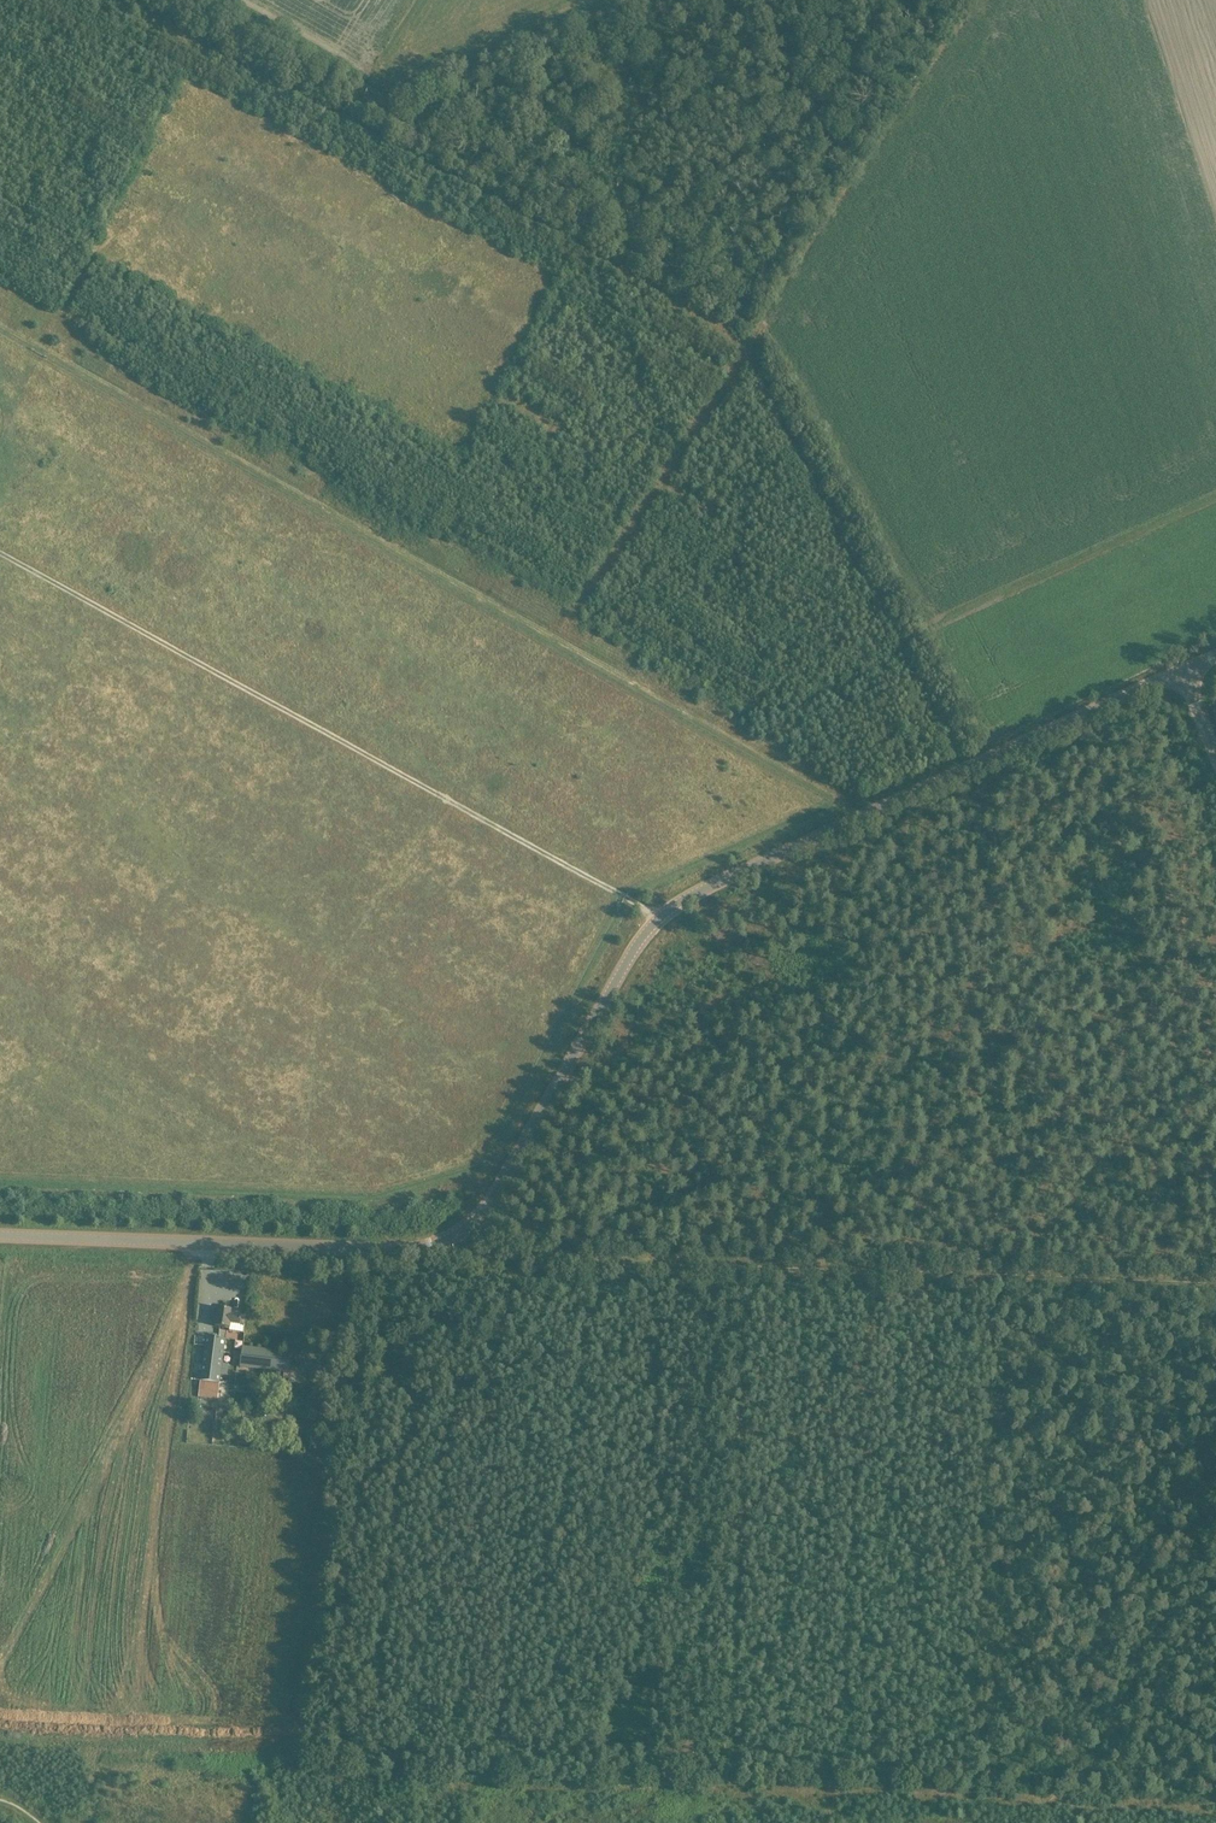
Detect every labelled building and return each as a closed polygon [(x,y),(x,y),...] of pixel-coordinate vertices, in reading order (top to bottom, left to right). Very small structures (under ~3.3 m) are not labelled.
[(218,1308),(216,1327),(229,1329),(229,1331),(242,1333),(243,1325),(241,1325),(242,1316),(233,1314),(233,1310),(225,1309),(225,1307),(224,1306),(221,1305),(220,1306),(219,1308),(218,1308)] [(207,1338),(201,1390),(200,1397),(218,1400),(225,1340),(207,1338)] [(239,1366),(287,1372),(290,1351),(241,1346),(239,1366)]
